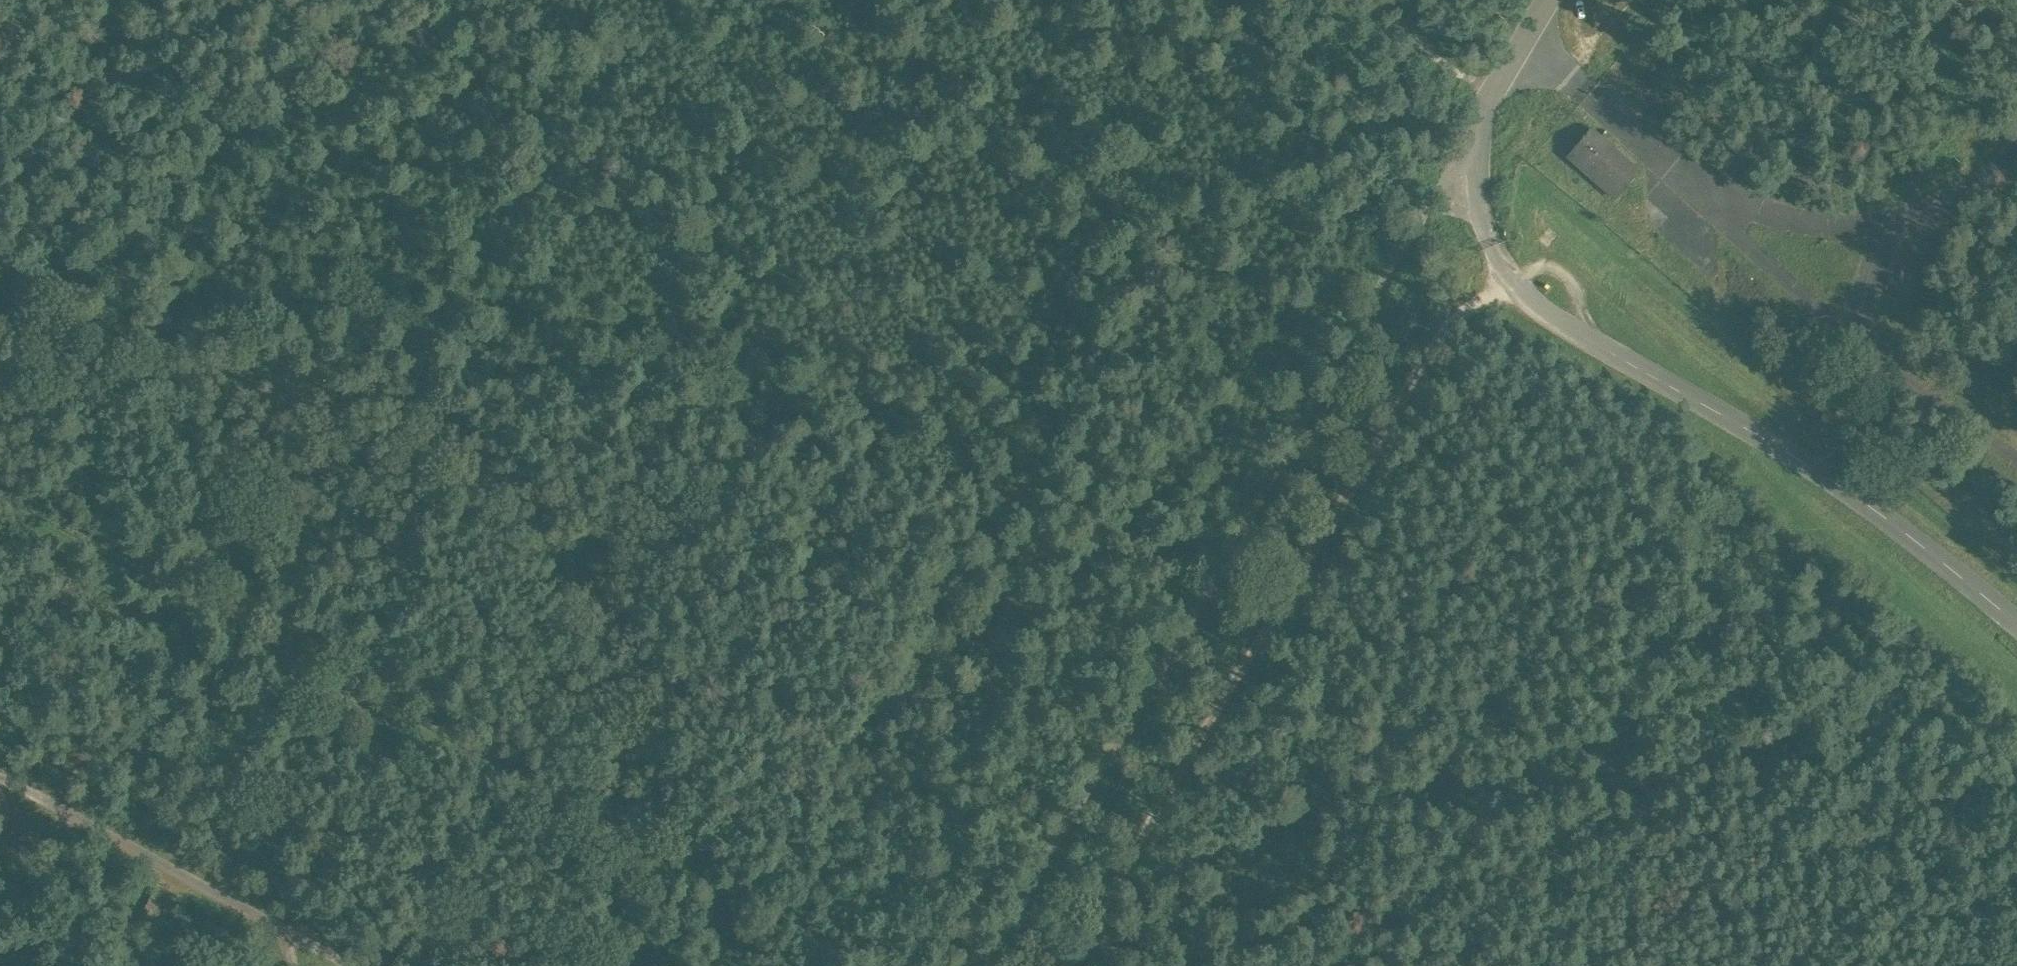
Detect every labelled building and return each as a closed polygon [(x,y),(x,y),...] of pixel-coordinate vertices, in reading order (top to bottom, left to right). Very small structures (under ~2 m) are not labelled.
[(1635,173),(1583,127),(1558,155),(1610,201),(1635,173)]
